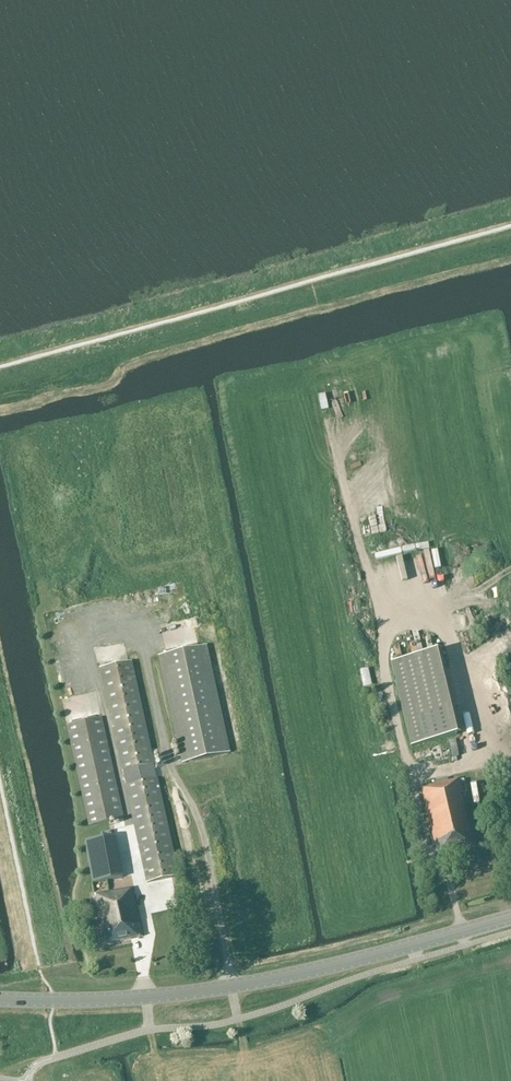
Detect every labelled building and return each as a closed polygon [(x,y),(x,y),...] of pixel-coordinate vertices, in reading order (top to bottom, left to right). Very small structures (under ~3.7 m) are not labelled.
[(230,753),(205,646),(158,657),(183,763),(230,753)] [(436,652),(391,662),(411,746),(456,736),(436,652)] [(146,883),(178,876),(157,780),(156,780),(152,764),(154,764),(131,663),(99,670),(121,771),(122,771),(126,787),(125,787),(146,883)] [(88,826),(123,818),(101,718),(66,726),(88,826)] [(462,780),(458,781),(458,780),(421,788),(437,854),(446,852),(446,853),(472,846),(468,829),(469,829),(461,794),(465,793),(462,780)] [(91,884),(122,878),(115,836),(84,842),(91,884)] [(103,944),(142,936),(132,888),(94,895),(103,944)] [(95,931),(92,919),(84,921),(87,933),(95,931)]
